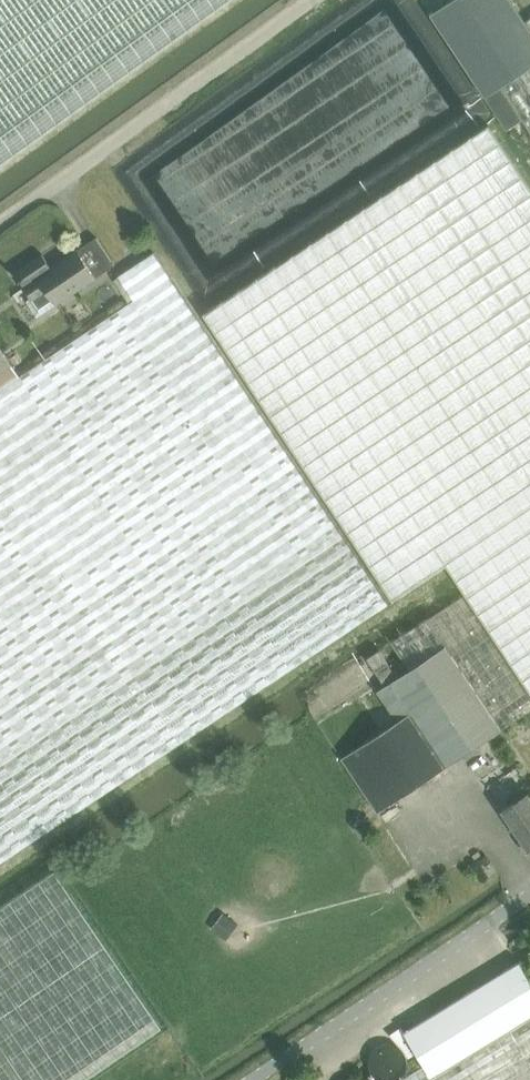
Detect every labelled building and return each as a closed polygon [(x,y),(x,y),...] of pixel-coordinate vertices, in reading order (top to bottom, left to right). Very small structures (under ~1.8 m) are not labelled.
[(230,0),(0,0),(0,166),(230,0)] [(486,98),(529,68),(529,26),(527,23),(512,0),(453,0),(431,15),(486,98)] [(486,98),(507,130),(523,119),(529,129),(529,68),(486,98)] [(206,312),(394,598),(449,562),(468,591),(435,613),(413,627),(391,642),(409,670),(447,646),(498,723),(502,729),(529,711),(529,186),(489,125),(206,312)] [(97,236),(78,250),(97,277),(116,263),(97,236)] [(57,305),(97,277),(78,250),(53,267),(44,254),(16,273),(35,300),(47,291),(57,305)] [(389,604),(170,277),(154,253),(119,276),(136,300),(21,376),(0,390),(0,864),(389,604)] [(21,376),(0,345),(0,390),(21,376)] [(364,744),(343,758),(379,811),(399,798),(502,729),(498,723),(447,646),(409,670),(399,677),(378,691),(399,721),(364,744)] [(380,649),(368,658),(384,681),(396,673),(380,649)] [(504,810),(527,845),(529,843),(529,794),(529,793),(528,794),(522,785),(510,793),(516,802),(504,810)] [(162,1027),(56,871),(0,909),(0,1079),(85,1079),(162,1027)] [(426,1064),(435,1078),(529,1017),(529,977),(520,961),(406,1031),(426,1064)] [(426,1064),(408,1076),(411,1079),(529,1079),(529,1017),(435,1078),(426,1064)]
